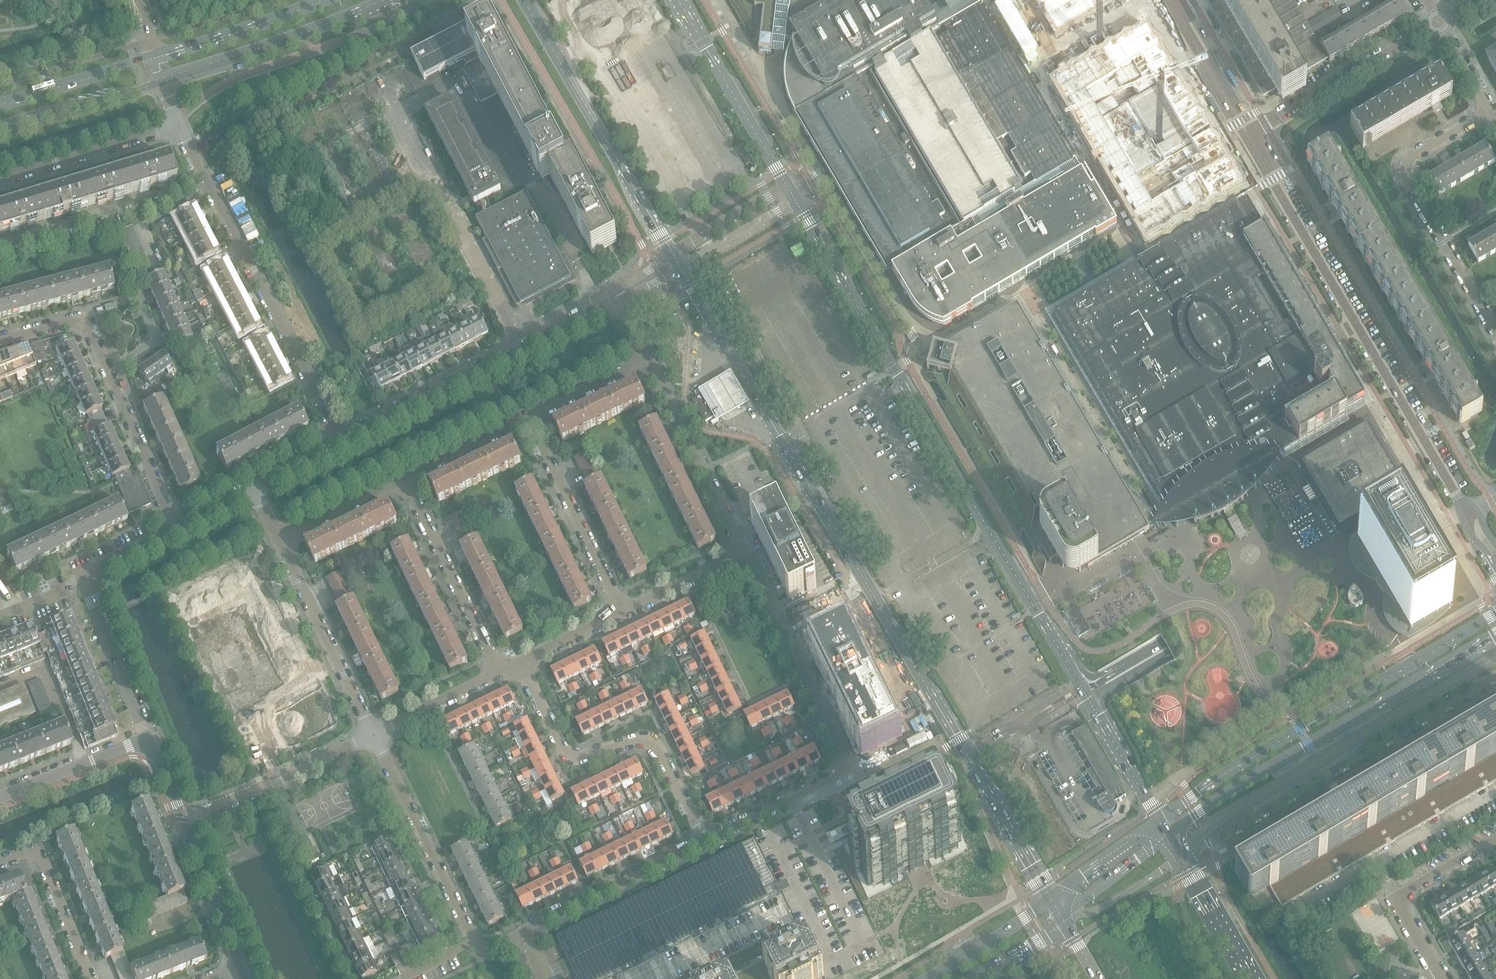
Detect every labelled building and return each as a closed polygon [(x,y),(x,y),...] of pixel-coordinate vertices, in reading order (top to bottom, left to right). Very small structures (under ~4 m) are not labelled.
[(762,39),(763,40),(755,45),(756,47),(755,47),(782,92),(791,86),(790,85),(801,78),(802,80),(803,79),(802,77),(814,70),(815,72),(820,70),(819,68),(824,65),(829,61),(831,63),(837,59),(844,55),(843,53),(849,50),(854,47),(855,49),(862,45),(866,43),(865,40),(873,36),(874,35),(875,37),(882,33),(881,31),(886,28),(892,25),(893,27),(900,23),(907,18),(906,17),(917,10),(918,12),(919,12),(918,9),(928,4),(929,6),(933,3),(932,1),(934,0),(739,0),(762,39)] [(1057,32),(1112,0),(1038,0),(1057,32)] [(1327,58),(1321,47),(1320,45),(1314,35),(1311,30),(1308,25),(1296,6),(1292,0),(1220,0),(1211,5),(1264,95),(1274,89),(1282,103),(1306,89),(1298,75),(1327,58)] [(1321,47),(1327,58),(1329,61),(1408,15),(1400,2),(1399,0),(1387,0),(1390,4),(1320,45),(1321,47)] [(872,71),(795,116),(888,272),(892,270),(905,291),(912,305),(914,308),(917,311),(920,315),(923,317),(927,320),(930,322),(934,324),(938,326),(942,327),(944,327),(973,310),(972,308),(1095,237),(1096,238),(1117,226),(1116,224),(1091,190),(1093,185),(1091,183),(1089,183),(1088,183),(1082,174),(1080,172),(1076,165),(1075,161),(982,8),(955,22),(932,36),(872,71)] [(542,180),(547,177),(551,175),(593,256),(617,244),(573,160),(565,164),(492,24),(480,30),(475,21),(411,54),(424,80),(464,59),(466,63),(478,57),(542,180)] [(1147,30),(1054,84),(1054,85),(1145,241),(1238,187),(1147,30)] [(1486,55),(1495,73),(1495,49),(1486,55)] [(1443,81),(1439,74),(1439,75),(1357,123),(1351,126),(1350,126),(1363,148),(1368,145),(1368,146),(1368,147),(1369,147),(1369,148),(1370,148),(1371,147),(1372,147),(1372,146),(1372,145),(1372,144),(1371,144),(1370,143),(1434,106),(1436,111),(1438,110),(1441,106),(1439,103),(1452,96),(1443,81)] [(428,115),(473,201),(475,204),(476,204),(476,203),(486,198),(501,190),(455,100),(428,115)] [(1485,145),(1473,152),(1457,161),(1467,178),(1495,162),(1485,145)] [(1461,424),(1482,411),(1481,412),(1396,266),(1328,150),(1328,149),(1307,161),(1307,162),(1308,162),(1330,199),(1342,220),(1424,359),(1424,360),(1435,379),(1461,423),(1460,423),(1461,424)] [(167,158),(142,166),(124,171),(131,194),(174,181),(167,158)] [(1457,161),(1441,171),(1429,178),(1439,195),(1467,178),(1457,161)] [(124,171),(99,179),(81,184),(88,208),(131,194),(124,171)] [(81,184),(55,192),(37,197),(44,221),(88,208),(81,184)] [(499,206),(492,210),(487,212),(485,210),(482,211),(484,214),(476,218),(484,233),(503,269),(521,304),(571,277),(567,270),(569,269),(566,264),(564,264),(564,263),(527,192),(499,206)] [(11,205),(0,209),(0,232),(1,234),(44,221),(37,197),(11,205)] [(492,210),(486,198),(476,203),(476,204),(480,212),(482,211),(485,210),(487,212),(492,210)] [(1158,269),(1151,273),(1151,272),(1149,273),(1150,274),(1147,274),(1144,274),(1141,273),(1138,272),(1136,271),(1134,269),(1135,268),(1134,267),(1054,314),(1091,378),(1165,503),(1173,503),(1180,495),(1188,487),(1196,481),(1205,475),(1214,470),(1224,466),(1234,462),(1244,460),(1248,459),(1251,455),(1255,448),(1254,445),(1256,444),(1256,445),(1257,445),(1257,446),(1259,446),(1260,446),(1261,446),(1262,446),(1263,445),(1264,444),(1264,443),(1265,442),(1265,441),(1264,440),(1264,439),(1266,438),(1274,445),(1283,453),(1299,444),(1347,416),(1344,412),(1364,400),(1343,363),(1346,361),(1326,328),(1265,223),(1261,225),(1253,209),(1250,211),(1248,211),(1246,210),(1244,209),(1243,207),(1241,207),(1239,206),(1237,207),(1237,206),(1163,249),(1164,251),(1165,251),(1166,253),(1166,254),(1167,258),(1167,261),(1166,265),(1165,264),(1158,269)] [(181,228),(197,219),(192,209),(176,218),(181,228)] [(197,219),(181,228),(186,239),(203,230),(197,219)] [(133,232),(131,226),(119,232),(121,237),(133,232)] [(1480,238),(1469,245),(1479,262),(1495,252),(1495,229),(1480,238)] [(192,250),(209,241),(203,230),(186,239),(192,250)] [(136,237),(133,232),(121,237),(124,242),(136,237)] [(138,242),(136,237),(124,242),(126,247),(138,242)] [(209,241),(192,250),(197,261),(201,259),(214,252),(209,241)] [(141,247),(138,242),(126,247),(128,253),(141,247)] [(143,252),(141,247),(128,253),(131,258),(143,252)] [(145,257),(143,252),(131,258),(133,263),(145,257)] [(214,252),(201,259),(203,263),(204,265),(217,258),(214,252)] [(148,263),(145,257),(133,263),(135,268),(148,263)] [(207,270),(220,263),(217,258),(204,265),(207,270)] [(220,263),(207,270),(206,270),(211,281),(228,273),(223,262),(220,264),(220,263)] [(150,269),(148,263),(135,268),(138,274),(150,269)] [(78,276),(84,297),(114,289),(108,268),(78,276)] [(151,290),(167,283),(167,282),(162,272),(146,279),(151,290)] [(228,273),(211,281),(217,292),(234,283),(228,273)] [(78,276),(48,284),(54,305),(84,297),(78,276)] [(167,283),(151,290),(156,302),(172,294),(172,293),(167,283)] [(234,283),(217,292),(223,303),(239,294),(234,283)] [(29,289),(19,292),(24,313),(54,305),(48,284),(29,289)] [(199,291),(197,290),(193,292),(198,301),(203,299),(199,291)] [(0,296),(0,319),(24,313),(19,292),(0,296)] [(177,305),(172,294),(156,302),(161,313),(177,305)] [(239,294),(223,303),(228,313),(245,305),(239,294)] [(474,305),(471,298),(460,304),(463,311),(474,305)] [(182,316),(177,305),(161,313),(166,324),(182,316)] [(245,305),(228,313),(234,324),(251,315),(245,305)] [(1080,572),(1081,572),(1097,563),(1128,545),(1161,524),(1160,523),(1125,490),(1017,306),(974,332),(946,348),(933,345),(926,373),(923,372),(923,373),(928,381),(935,383),(941,394),(947,403),(940,401),(940,402),(968,449),(970,448),(972,452),(970,454),(989,486),(991,485),(994,489),(992,490),(1020,538),(1022,531),(1028,542),(1034,551),(1032,558),(1043,577),(1046,564),(1055,559),(1057,558),(1062,567),(1062,568),(1063,569),(1064,569),(1064,570),(1065,571),(1066,572),(1067,572),(1068,573),(1069,573),(1070,574),(1072,574),(1075,574),(1076,574),(1077,573),(1078,573),(1079,573),(1080,572)] [(466,316),(478,339),(488,333),(487,331),(489,330),(486,325),(485,326),(481,318),(472,322),(468,314),(466,316)] [(251,315),(234,324),(240,335),(244,333),(256,326),(251,315)] [(187,327),(182,316),(166,324),(170,335),(187,327)] [(459,329),(467,344),(478,339),(466,316),(463,317),(467,325),(459,329)] [(444,327),(456,350),(467,344),(459,329),(451,333),(447,325),(444,327)] [(256,326),(244,333),(247,339),(259,332),(256,326)] [(192,339),(192,338),(187,327),(170,335),(175,346),(192,339)] [(434,334),(445,356),(456,350),(444,327),(441,328),(442,330),(434,334)] [(408,336),(416,332),(413,328),(406,332),(408,336)] [(249,344),(262,337),(259,332),(247,339),(249,344)] [(422,338),(434,361),(445,356),(434,334),(426,338),(425,337),(422,338)] [(262,337),(249,344),(248,344),(254,356),(270,347),(265,336),(262,338),(262,337)] [(416,352),(424,367),(434,361),(422,338),(420,339),(424,348),(416,352)] [(31,345),(28,347),(35,363),(37,362),(47,360),(44,348),(42,341),(31,344),(31,345)] [(61,360),(78,352),(73,341),(56,349),(60,358),(59,359),(59,360),(61,360)] [(25,348),(18,351),(26,370),(36,366),(35,363),(28,347),(25,348)] [(270,347),(254,356),(260,366),(276,358),(270,347)] [(401,349),(413,372),(424,367),(416,352),(408,356),(404,348),(401,349)] [(413,372),(401,349),(398,351),(402,359),(394,363),(402,378),(413,372)] [(18,351),(8,355),(16,374),(26,370),(18,351)] [(66,371),(83,363),(78,352),(61,360),(65,369),(63,370),(64,371),(66,371)] [(150,362),(159,375),(162,378),(162,377),(160,374),(165,370),(167,374),(174,369),(163,353),(150,362)] [(0,358),(0,365),(6,379),(16,374),(8,355),(0,358)] [(276,358),(260,366),(265,377),(281,368),(276,358)] [(379,360),(391,384),(402,378),(394,363),(386,367),(382,359),(379,360)] [(391,384),(379,360),(377,362),(381,370),(372,374),(374,377),(368,380),(372,388),(376,386),(377,388),(379,387),(380,389),(391,384)] [(148,383),(150,386),(156,382),(154,378),(159,375),(150,362),(138,370),(148,383)] [(71,381),(87,374),(83,363),(66,371),(70,380),(68,381),(69,382),(71,381)] [(367,373),(363,364),(360,366),(357,367),(362,376),(364,375),(365,374),(367,373)] [(281,368),(265,377),(271,388),(287,379),(281,368)] [(731,370),(699,389),(702,395),(715,417),(717,420),(749,401),(731,370)] [(73,394),(75,393),(92,385),(87,374),(71,381),(75,392),(73,392),(73,394)] [(609,396),(618,415),(645,401),(636,382),(609,396)] [(80,404),(97,396),(92,385),(75,393),(80,403),(78,404),(78,405),(80,404)] [(693,400),(706,422),(715,417),(702,395),(693,400)] [(87,414),(100,408),(102,408),(97,396),(80,404),(85,414),(83,415),(83,416),(87,414)] [(582,409),(591,428),(618,415),(609,396),(582,409)] [(143,405),(148,418),(155,433),(175,424),(171,415),(163,397),(143,405)] [(270,422),(281,441),(308,427),(298,407),(270,422)] [(87,414),(90,420),(102,414),(100,408),(87,414)] [(591,428),(582,409),(554,422),(553,423),(563,442),(564,442),(564,441),(591,428)] [(90,420),(92,425),(105,419),(102,414),(90,420)] [(92,425),(95,431),(107,425),(105,419),(92,425)] [(654,457),(671,448),(657,420),(640,428),(654,457)] [(270,422),(243,436),(253,455),(281,441),(270,422)] [(97,443),(114,435),(110,424),(107,425),(95,431),(91,433),(91,434),(93,433),(97,443)] [(155,433),(167,462),(187,453),(175,424),(155,433)] [(1405,491),(1366,426),(1301,464),(1309,478),(1312,484),(1308,486),(1303,489),(1310,502),(1316,499),(1320,496),(1324,504),(1320,506),(1315,509),(1330,535),(1335,532),(1339,529),(1387,501),(1405,491)] [(102,454),(119,446),(114,435),(97,443),(95,444),(96,445),(98,444),(102,454)] [(253,455),(243,436),(215,450),(225,470),(253,455)] [(1466,442),(1469,447),(1470,450),(1475,447),(1471,440),(1466,442)] [(521,462),(512,443),(485,456),(495,475),(521,462)] [(107,464),(124,457),(119,446),(102,454),(100,455),(101,456),(103,455),(107,464)] [(654,457),(669,488),(686,480),(671,448),(654,457)] [(1282,459),(1279,451),(1266,451),(1255,453),(1241,455),(1223,461),(1212,466),(1203,471),(1191,478),(1179,488),(1170,499),(1164,514),(1162,519),(1166,528),(1179,528),(1184,526),(1194,523),(1204,521),(1216,516),(1239,504),(1246,499),(1250,496),(1264,482),(1272,470),(1274,466),(1282,459)] [(590,457),(588,452),(576,458),(579,463),(590,457)] [(167,462),(175,478),(180,490),(200,482),(187,453),(167,462)] [(458,469),(467,489),(495,475),(485,456),(458,469)] [(124,457),(107,464),(107,465),(105,466),(105,467),(107,466),(112,476),(113,475),(129,469),(124,457)] [(593,462),(590,457),(579,463),(581,468),(593,462)] [(596,468),(593,462),(581,468),(584,473),(596,468)] [(598,473),(596,468),(584,473),(586,479),(598,473)] [(138,476),(133,478),(129,469),(113,475),(130,513),(151,504),(138,476)] [(429,483),(439,503),(440,502),(467,489),(458,469),(431,483),(429,483)] [(589,484),(601,479),(598,473),(586,479),(589,484)] [(599,515),(616,506),(603,478),(601,479),(589,484),(585,486),(599,515)] [(686,480),(669,488),(685,520),(702,512),(696,501),(694,496),(686,480)] [(547,509),(542,498),(534,481),(517,489),(530,517),(547,509)] [(90,513),(100,533),(128,520),(121,506),(122,506),(120,502),(119,502),(119,500),(90,513)] [(388,504),(377,509),(362,517),(371,536),(398,523),(388,504)] [(614,547),(632,538),(616,506),(599,515),(614,547)] [(546,550),(563,541),(547,509),(530,517),(546,550)] [(790,601),(817,587),(813,580),(811,581),(780,516),(781,516),(778,509),(751,521),(755,529),(756,528),(769,554),(764,557),(773,575),(779,573),(788,593),(786,593),(790,601)] [(455,524),(467,518),(470,517),(467,511),(452,518),(455,524)] [(702,512),(685,520),(698,549),(716,540),(702,512)] [(71,546),(87,539),(100,533),(90,513),(62,527),(71,546)] [(1427,560),(1426,559),(1425,559),(1424,559),(1423,559),(1422,559),(1421,558),(1420,556),(1419,554),(1419,553),(1418,551),(1418,549),(1418,545),(1418,544),(1418,542),(1418,541),(1418,539),(1418,538),(1417,536),(1417,535),(1416,533),(1415,532),(1414,530),(1413,529),(1411,528),(1410,527),(1409,526),(1407,525),(1406,524),(1403,524),(1402,524),(1401,523),(1396,515),(1395,513),(1388,517),(1388,518),(1361,534),(1360,534),(1359,535),(1358,536),(1356,537),(1355,539),(1354,540),(1354,541),(1353,543),(1352,546),(1351,548),(1351,550),(1351,552),(1351,554),(1351,555),(1351,556),(1352,557),(1352,559),(1353,560),(1354,562),(1355,564),(1357,566),(1358,567),(1359,568),(1360,569),(1362,570),(1364,571),(1365,571),(1367,572),(1371,573),(1373,573),(1374,574),(1376,575),(1377,576),(1379,577),(1380,578),(1381,579),(1382,580),(1383,582),(1382,583),(1382,584),(1381,584),(1381,585),(1381,586),(1382,587),(1382,588),(1383,588),(1384,589),(1385,589),(1386,589),(1387,589),(1388,590),(1389,592),(1389,593),(1390,595),(1390,596),(1390,598),(1390,600),(1390,601),(1390,602),(1389,604),(1389,607),(1388,608),(1388,610),(1387,612),(1387,613),(1387,615),(1387,617),(1388,618),(1388,620),(1389,622),(1390,623),(1391,625),(1392,627),(1393,628),(1395,629),(1396,631),(1398,632),(1399,632),(1401,633),(1402,634),(1404,634),(1406,634),(1407,635),(1409,635),(1410,634),(1412,634),(1413,634),(1415,633),(1417,633),(1418,632),(1420,631),(1422,630),(1423,628),(1436,615),(1450,607),(1447,602),(1448,600),(1448,598),(1448,595),(1448,593),(1447,591),(1447,588),(1446,586),(1445,584),(1444,581),(1443,581),(1442,580),(1442,579),(1439,578),(1435,575),(1433,574),(1431,573),(1430,572),(1429,571),(1428,569),(1427,568),(1426,566),(1427,566),(1427,565),(1428,564),(1428,563),(1428,562),(1428,561),(1427,560)] [(333,531),(334,533),(342,550),(371,536),(362,517),(333,531)] [(467,518),(455,524),(458,529),(469,524),(467,518)] [(469,524),(458,529),(460,535),(472,529),(469,524)] [(34,540),(43,559),(71,546),(62,527),(34,540)] [(472,529),(460,535),(463,540),(474,534),(472,529)] [(342,550),(334,533),(333,531),(306,544),(305,545),(315,564),(316,564),(316,563),(342,550)] [(465,545),(477,540),(474,534),(463,540),(465,545)] [(614,547),(624,567),(630,579),(647,570),(632,538),(614,547)] [(475,576),(493,568),(478,539),(477,540),(465,545),(461,547),(475,576)] [(43,559),(34,540),(6,553),(15,572),(43,559)] [(406,578),(423,570),(409,541),(393,550),(406,578)] [(578,573),(573,562),(563,541),(546,550),(561,582),(578,573)] [(243,639),(212,654),(230,689),(251,678),(273,723),(313,703),(281,637),(291,633),(258,567),(218,587),(243,639)] [(508,600),(493,568),(475,576),(490,608),(508,600)] [(406,578),(421,610),(438,602),(423,570),(406,578)] [(342,578),(340,573),(328,578),(331,584),(342,578)] [(592,601),(586,590),(578,573),(561,582),(574,610),(592,601)] [(331,584),(334,589),(345,584),(342,578),(331,584)] [(334,589),(336,595),(348,589),(345,584),(334,589)] [(336,595),(339,600),(350,595),(348,589),(336,595)] [(339,600),(341,606),(353,600),(350,595),(339,600)] [(351,637),(369,628),(355,599),(353,600),(341,606),(337,608),(351,637)] [(523,631),(508,600),(490,608),(506,640),(523,631)] [(678,606),(685,620),(696,615),(689,600),(678,606)] [(421,610),(437,642),(454,633),(438,602),(421,610)] [(675,625),(685,620),(678,606),(667,611),(675,625)] [(1077,613),(1074,608),(1065,613),(1068,618),(1077,613)] [(664,630),(675,625),(667,611),(657,616),(664,630)] [(1075,629),(1084,624),(1077,613),(1068,618),(1075,629)] [(70,615),(67,616),(50,622),(51,624),(41,628),(42,631),(50,650),(58,647),(55,639),(76,631),(70,615)] [(653,636),(664,630),(657,616),(646,621),(653,636)] [(642,641),(653,636),(646,621),(635,626),(642,641)] [(1084,624),(1075,629),(1079,637),(1083,635),(1088,632),(1084,624)] [(16,633),(17,636),(24,654),(28,652),(34,650),(41,647),(35,634),(32,626),(16,633)] [(632,646),(642,641),(635,626),(625,632),(632,646)] [(860,752),(874,746),(880,742),(881,743),(894,737),(893,736),(901,733),(849,627),(842,631),(841,631),(829,637),(809,647),(860,752)] [(384,660),(369,628),(351,637),(366,668),(384,660)] [(43,653),(46,652),(50,650),(42,631),(35,634),(41,647),(43,653)] [(79,639),(76,631),(55,639),(58,647),(79,639)] [(621,651),(632,646),(625,632),(614,637),(621,651)] [(8,636),(9,639),(16,657),(22,655),(24,654),(17,636),(16,633),(8,636)] [(437,642),(450,670),(468,662),(454,633),(437,642)] [(692,639),(697,650),(710,644),(705,633),(692,639)] [(1,642),(9,660),(10,660),(16,657),(9,639),(8,636),(0,639),(0,640),(1,642)] [(621,651),(614,637),(603,642),(610,657),(621,651)] [(83,647),(79,639),(58,647),(60,653),(61,655),(83,647)] [(4,662),(9,660),(1,642),(0,640),(0,664),(4,662)] [(697,650),(702,661),(715,655),(710,644),(697,650)] [(27,667),(33,664),(39,662),(45,659),(43,653),(41,647),(34,650),(28,652),(24,654),(22,655),(16,657),(21,669),(27,667)] [(46,652),(49,658),(60,653),(58,647),(50,650),(46,652)] [(86,655),(83,647),(61,655),(63,659),(64,663),(86,655)] [(584,654),(591,668),(602,663),(595,649),(584,654)] [(60,653),(49,658),(48,658),(50,664),(63,659),(61,655),(60,653)] [(580,674),(591,668),(584,654),(573,659),(580,674)] [(89,662),(86,655),(64,663),(65,665),(67,671),(89,662)] [(702,661),(707,672),(720,665),(715,655),(702,661)] [(15,672),(21,669),(16,657),(10,660),(15,672)] [(50,664),(53,670),(65,665),(64,663),(63,659),(50,664)] [(570,679),(580,674),(573,659),(562,664),(570,679)] [(9,674),(15,672),(10,660),(9,660),(4,662),(9,674)] [(399,692),(384,660),(366,668),(382,700),(399,692)] [(9,674),(4,662),(0,664),(0,668),(3,676),(9,674)] [(92,671),(89,662),(67,671),(70,677),(71,679),(92,671)] [(558,684),(570,679),(562,664),(551,670),(558,684)] [(53,670),(55,676),(67,671),(65,665),(53,670)] [(707,672),(712,682),(726,676),(720,665),(707,672)] [(55,676),(58,682),(70,677),(67,671),(55,676)] [(95,678),(92,671),(71,679),(72,683),(74,687),(95,678)] [(712,682),(718,693),(731,687),(726,676),(712,682)] [(58,682),(60,688),(72,683),(71,679),(70,677),(58,682)] [(98,686),(95,678),(74,687),(75,689),(77,695),(98,686)] [(60,688),(62,694),(75,689),(74,687),(72,683),(60,688)] [(102,694),(98,686),(77,695),(79,701),(80,703),(102,694)] [(0,696),(0,728),(33,714),(22,687),(0,696)] [(718,693),(723,704),(736,698),(731,687),(718,693)] [(62,694),(65,700),(77,695),(75,689),(62,694)] [(497,694),(504,708),(515,703),(508,689),(497,694)] [(630,695),(637,709),(648,704),(641,690),(630,695)] [(572,693),(568,695),(570,700),(578,696),(575,691),(572,693)] [(783,712),(794,707),(787,693),(776,698),(783,712)] [(105,702),(102,694),(80,703),(79,701),(73,704),(76,711),(79,710),(85,708),(86,710),(105,702)] [(486,699),(493,714),(504,708),(497,694),(486,699)] [(660,711),(673,705),(668,694),(655,700),(660,711)] [(70,705),(73,704),(79,701),(77,695),(65,700),(67,706),(70,705)] [(630,695),(619,700),(626,714),(637,709),(630,695)] [(736,698),(723,704),(728,715),(741,708),(736,698)] [(772,718),(783,712),(776,698),(766,703),(772,718)] [(476,705),(483,719),(493,714),(486,699),(476,705)] [(619,700),(609,705),(616,719),(626,714),(619,700)] [(108,710),(105,702),(86,710),(85,708),(79,710),(80,712),(77,714),(81,721),(108,710)] [(762,723),(772,718),(766,703),(755,708),(762,723)] [(465,710),(472,724),(483,719),(476,705),(465,710)] [(609,705),(598,710),(605,725),(616,719),(609,705)] [(679,716),(673,705),(660,711),(666,722),(679,716)] [(762,723),(755,708),(744,714),(751,728),(762,723)] [(108,710),(81,721),(78,723),(74,724),(85,749),(116,737),(117,733),(108,710)] [(472,724),(465,710),(454,715),(461,730),(472,724)] [(587,716),(594,730),(605,725),(598,710),(587,716)] [(461,730),(454,715),(443,720),(450,735),(461,730)] [(511,722),(512,724),(522,718),(521,715),(514,718),(514,720),(511,722)] [(594,730),(587,716),(576,721),(583,735),(594,730)] [(684,726),(679,716),(666,722),(671,732),(684,726)] [(1234,871),(1250,898),(1270,887),(1282,907),(1495,782),(1495,718),(1234,871)] [(514,726),(520,737),(533,731),(527,720),(514,726)] [(72,744),(71,741),(64,723),(37,734),(45,755),(72,744)] [(689,737),(684,726),(671,732),(676,743),(689,737)] [(1085,726),(1079,729),(1072,734),(1092,768),(1086,772),(1101,797),(1095,801),(1101,811),(1102,812),(1103,813),(1104,814),(1106,814),(1107,814),(1108,814),(1110,814),(1111,813),(1113,815),(1114,814),(1115,813),(1116,813),(1116,811),(1117,810),(1117,809),(1117,808),(1117,807),(1117,805),(1117,804),(1117,803),(1116,803),(1116,802),(1121,799),(1126,796),(1085,726)] [(520,737),(525,748),(538,741),(533,731),(520,737)] [(37,734),(11,745),(19,765),(45,755),(37,734)] [(694,748),(689,737),(676,743),(681,754),(694,748)] [(1207,742),(1205,739),(1192,746),(1196,753),(1209,746),(1207,742)] [(525,748),(530,758),(543,752),(538,741),(525,748)] [(19,765),(11,745),(0,749),(0,773),(19,765)] [(487,771),(475,746),(460,754),(472,779),(487,771)] [(814,746),(803,752),(810,766),(821,761),(814,746)] [(699,758),(694,748),(681,754),(686,765),(699,758)] [(530,758),(535,769),(549,763),(543,752),(530,758)] [(803,752),(792,757),(799,771),(810,766),(803,752)] [(711,766),(709,767),(711,770),(723,764),(724,761),(722,756),(716,760),(718,763),(711,766)] [(792,757),(781,762),(788,777),(799,771),(792,757)] [(699,758),(686,765),(692,776),(705,769),(699,758)] [(632,780),(643,774),(636,760),(625,765),(632,780)] [(781,762),(771,768),(778,782),(788,777),(781,762)] [(535,769),(541,780),(554,773),(549,763),(535,769)] [(622,785),(632,780),(625,765),(615,770),(622,785)] [(771,768),(760,773),(767,787),(778,782),(771,768)] [(611,790),(622,785),(615,770),(604,776),(611,790)] [(500,796),(487,771),(472,779),(485,803),(500,796)] [(541,780),(546,791),(559,784),(554,773),(541,780)] [(760,773),(749,778),(756,792),(767,787),(760,773)] [(600,795),(611,790),(604,776),(593,781),(600,795)] [(749,778),(739,783),(746,798),(756,792),(749,778)] [(590,801),(600,795),(593,781),(583,786),(590,801)] [(739,783),(728,788),(735,803),(746,798),(739,783)] [(559,784),(546,791),(551,802),(564,795),(559,784)] [(590,801),(583,786),(571,792),(578,806),(590,801)] [(728,788),(717,794),(724,808),(735,803),(728,788)] [(942,789),(893,813),(883,818),(884,818),(887,825),(836,849),(852,881),(858,893),(862,890),(869,898),(876,894),(912,878),(917,874),(929,869),(961,852),(970,848),(961,830),(942,789)] [(724,808),(717,794),(706,799),(713,813),(724,808)] [(485,803),(492,818),(496,827),(511,820),(500,796),(485,803)] [(131,807),(143,838),(161,831),(149,800),(131,807)] [(666,821),(655,826),(662,840),(673,835),(666,821)] [(655,826),(644,831),(651,846),(662,840),(655,826)] [(69,870),(86,863),(73,830),(56,837),(69,870)] [(161,831),(143,838),(155,867),(173,860),(161,831)] [(644,831),(634,837),(641,851),(651,846),(644,831)] [(634,837),(623,842),(630,856),(641,851),(634,837)] [(376,857),(393,849),(388,838),(371,847),(376,857)] [(783,896),(783,895),(782,893),(790,889),(787,883),(779,887),(755,838),(556,936),(577,978),(615,978),(783,896)] [(309,839),(301,843),(311,864),(319,860),(309,839)] [(623,842),(612,847),(619,861),(630,856),(623,842)] [(453,851),(465,876),(480,868),(468,843),(453,851)] [(612,847),(602,852),(609,867),(619,861),(612,847)] [(381,867),(398,859),(393,849),(376,857),(381,867)] [(602,852),(591,858),(598,872),(609,867),(602,852)] [(598,872),(591,858),(580,863),(587,877),(598,872)] [(386,878),(403,869),(398,859),(381,867),(386,878)] [(172,895),(177,893),(183,891),(185,890),(173,860),(155,867),(167,897),(172,895)] [(99,895),(86,863),(69,870),(82,902),(99,895)] [(317,886),(334,878),(329,867),(312,876),(317,886)] [(465,876),(477,901),(492,893),(480,868),(465,876)] [(560,873),(567,887),(578,882),(571,868),(560,873)] [(1491,889),(1495,886),(1495,872),(1493,868),(1483,874),(1491,889)] [(391,888),(408,880),(403,869),(386,878),(391,888)] [(560,873),(550,878),(556,892),(567,887),(560,873)] [(1491,889),(1483,874),(1473,880),(1481,895),(1491,889)] [(13,900),(26,894),(26,893),(19,876),(0,884),(0,890),(5,903),(13,900)] [(322,897),(344,886),(339,876),(334,878),(317,886),(322,897)] [(550,878),(539,883),(546,897),(556,892),(550,878)] [(408,880),(391,888),(396,898),(413,890),(408,880)] [(1481,895),(1473,880),(1462,886),(1471,901),(1481,895)] [(539,883),(528,889),(535,903),(546,897),(539,883)] [(344,886),(322,897),(327,907),(344,898),(349,896),(344,886)] [(1471,901),(1462,886),(1452,892),(1460,907),(1471,901)] [(528,889),(516,894),(523,909),(535,903),(528,889)] [(401,908),(418,900),(413,890),(396,898),(401,908)] [(188,902),(183,891),(177,893),(182,904),(188,902)] [(13,900),(24,927),(42,920),(30,892),(26,893),(26,894),(13,900)] [(1460,907),(1452,892),(1441,898),(1450,913),(1460,907)] [(172,895),(176,906),(182,904),(177,893),(172,895)] [(477,901),(488,926),(504,918),(492,893),(477,901)] [(112,927),(99,895),(82,902),(95,934),(112,927)] [(166,898),(170,909),(176,906),(172,895),(167,897),(166,898)] [(807,944),(783,895),(783,896),(615,978),(764,978),(768,977),(781,971),(779,968),(780,967),(776,960),(782,957),(783,959),(793,954),(797,963),(811,956),(806,944),(807,944)] [(170,909),(166,898),(160,900),(165,911),(170,909)] [(332,917),(349,909),(344,898),(327,907),(332,917)] [(1450,913),(1441,898),(1431,905),(1439,919),(1450,913)] [(165,911),(160,900),(154,902),(159,913),(165,911)] [(406,919),(423,910),(418,900),(401,908),(406,919)] [(148,905),(153,916),(159,913),(154,902),(148,905)] [(153,916),(148,905),(148,904),(141,907),(146,920),(153,917),(153,916)] [(349,909),(332,917),(337,927),(354,919),(349,909)] [(423,910),(406,919),(411,929),(428,921),(423,910)] [(1277,915),(1274,910),(1266,915),(1267,917),(1269,920),(1273,918),(1277,915)] [(342,937),(359,929),(354,919),(337,927),(342,937)] [(24,927),(36,958),(54,951),(42,920),(24,927)] [(428,921),(411,929),(416,939),(433,931),(428,921)] [(122,952),(112,927),(95,934),(105,959),(111,956),(122,952)] [(347,948),(364,939),(359,929),(342,937),(347,948)] [(1450,941),(1461,935),(1458,930),(1453,933),(1448,936),(1450,941)] [(433,931),(416,939),(421,950),(438,941),(433,931)] [(1461,935),(1450,941),(1448,942),(1455,953),(1469,944),(1463,933),(1461,935)] [(352,958),(373,947),(368,937),(364,939),(347,948),(352,958)] [(164,955),(171,973),(206,959),(199,941),(164,955)] [(812,955),(807,944),(806,944),(811,956),(797,963),(793,954),(783,959),(782,957),(776,960),(780,967),(779,968),(781,971),(768,977),(764,978),(824,978),(812,955)] [(1469,944),(1455,953),(1461,963),(1475,954),(1469,944)] [(357,968),(374,960),(378,958),(373,947),(352,958),(357,968)] [(399,952),(401,957),(404,963),(410,960),(405,950),(399,952)] [(45,978),(65,978),(54,951),(36,958),(45,978)] [(123,952),(122,952),(111,956),(113,962),(125,957),(123,952)] [(401,964),(396,954),(391,957),(395,967),(401,964)] [(1475,954),(1461,963),(1467,973),(1481,965),(1475,954)] [(164,955),(130,969),(132,975),(134,978),(157,978),(171,973),(164,955)] [(116,968),(128,963),(125,957),(113,962),(116,968)] [(374,960),(357,968),(362,978),(379,970),(374,960)] [(118,974),(130,969),(128,963),(116,968),(118,974)] [(1467,973),(1470,978),(1481,978),(1488,975),(1481,965),(1467,973)] [(132,975),(130,969),(118,974),(120,978),(122,978),(132,975)]
